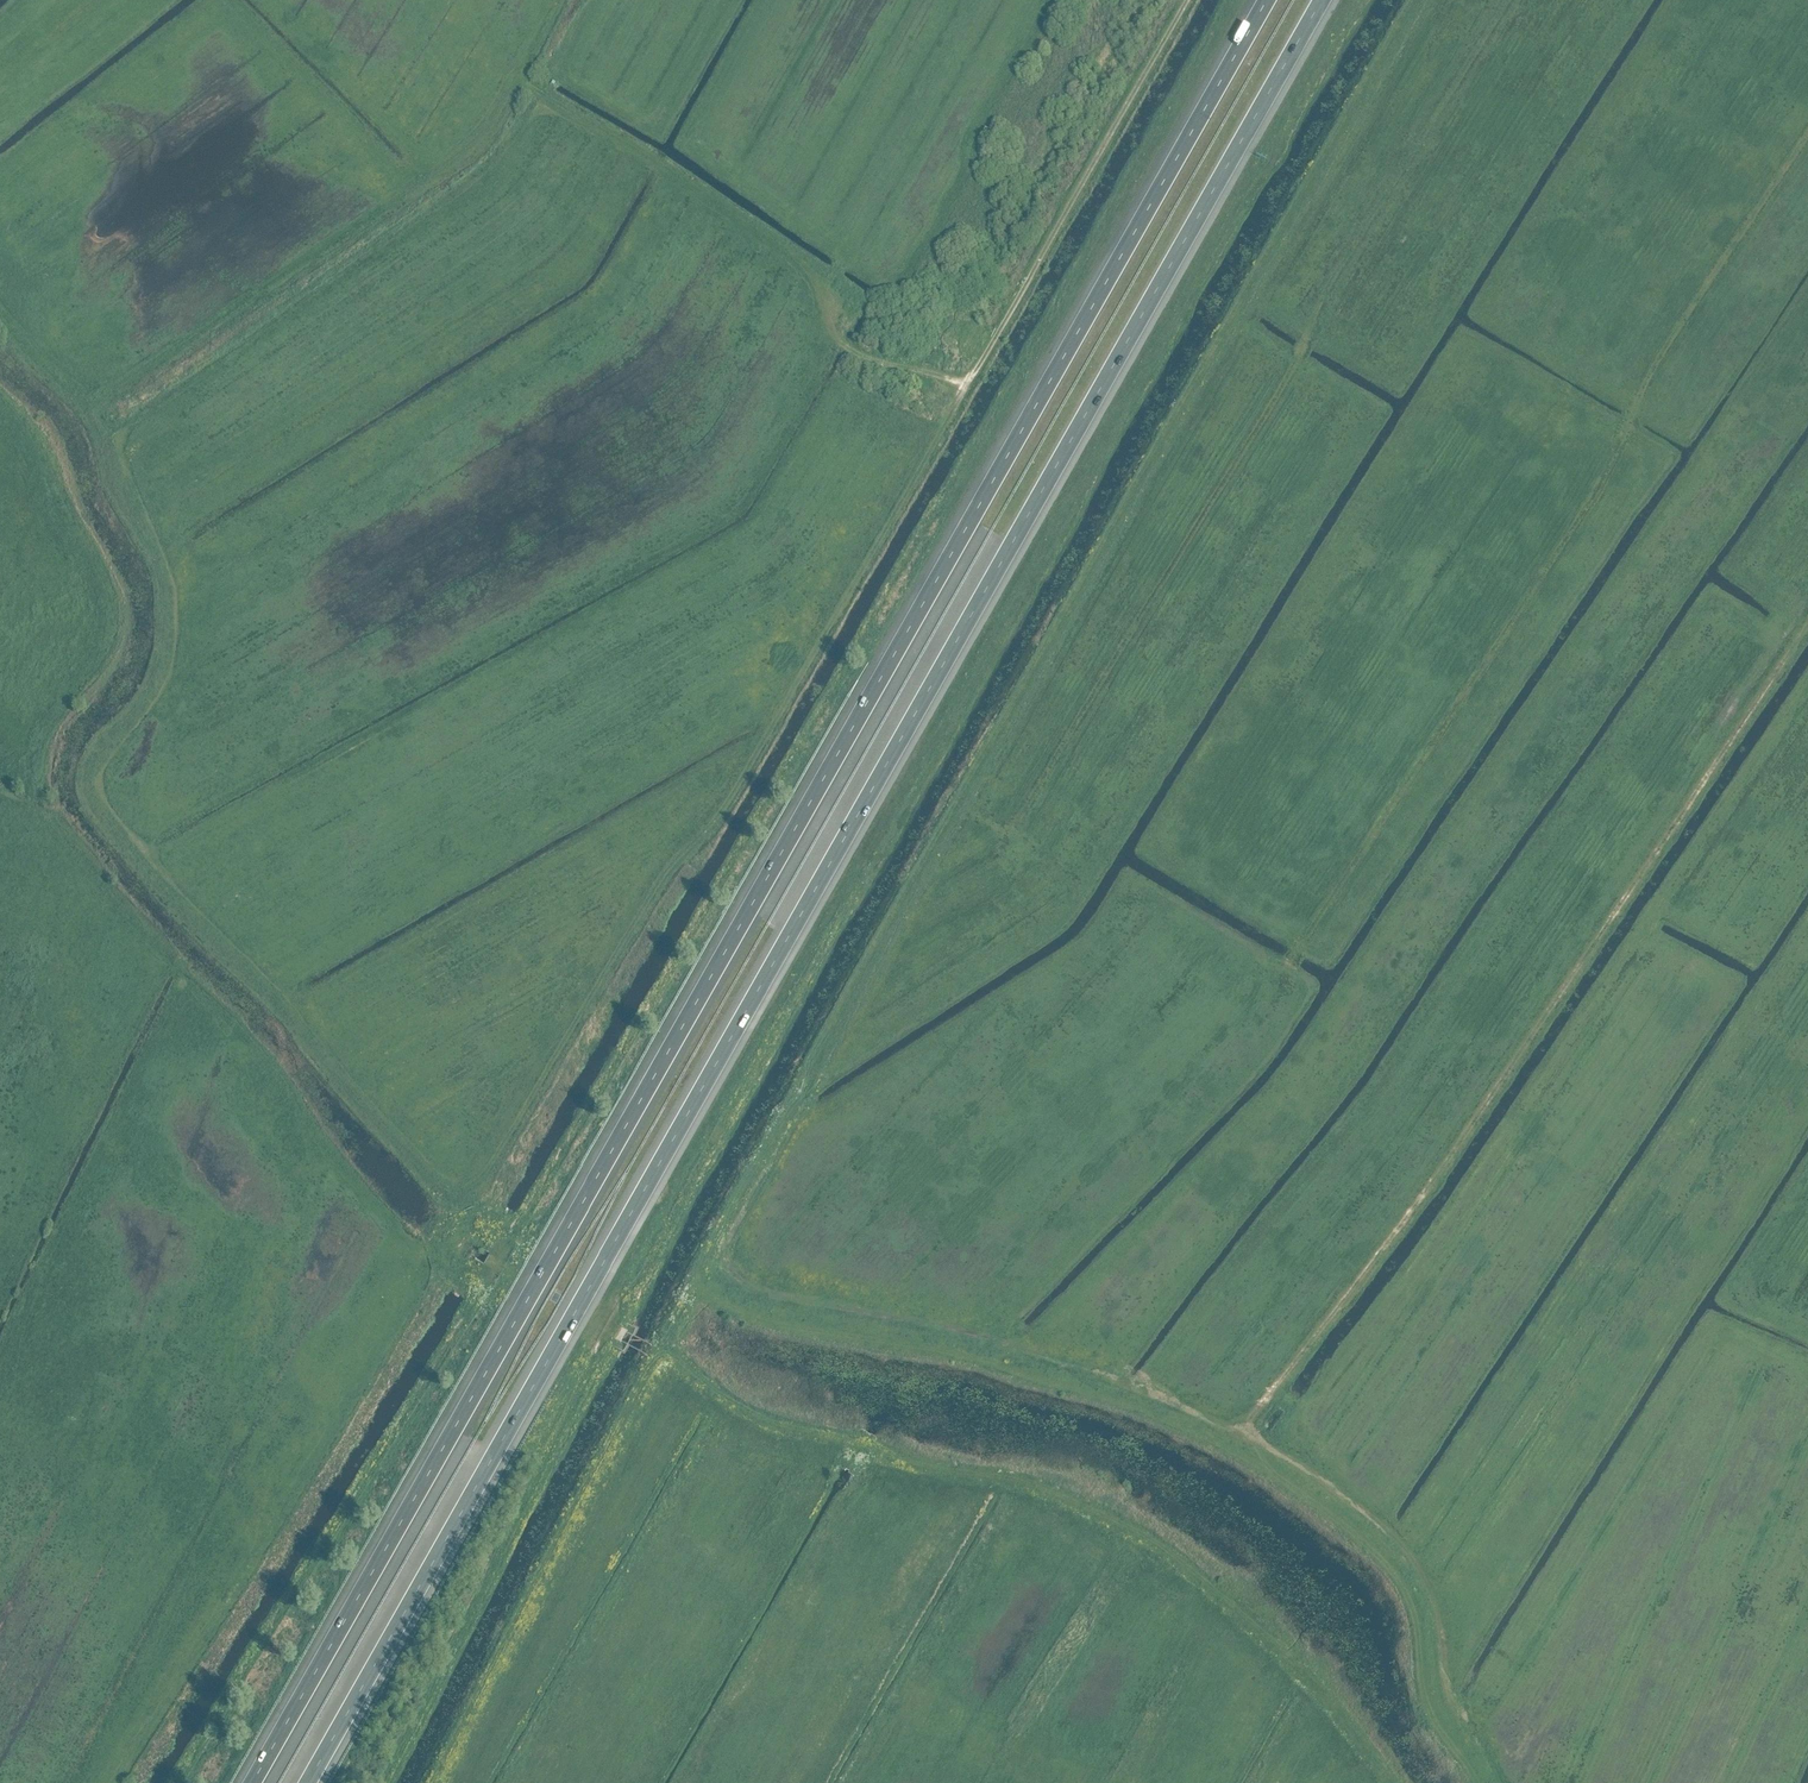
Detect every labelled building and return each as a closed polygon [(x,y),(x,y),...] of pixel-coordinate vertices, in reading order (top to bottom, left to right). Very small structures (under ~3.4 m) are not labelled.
[(395,1644),(400,1646),(405,1635),(400,1632),(395,1644)]
